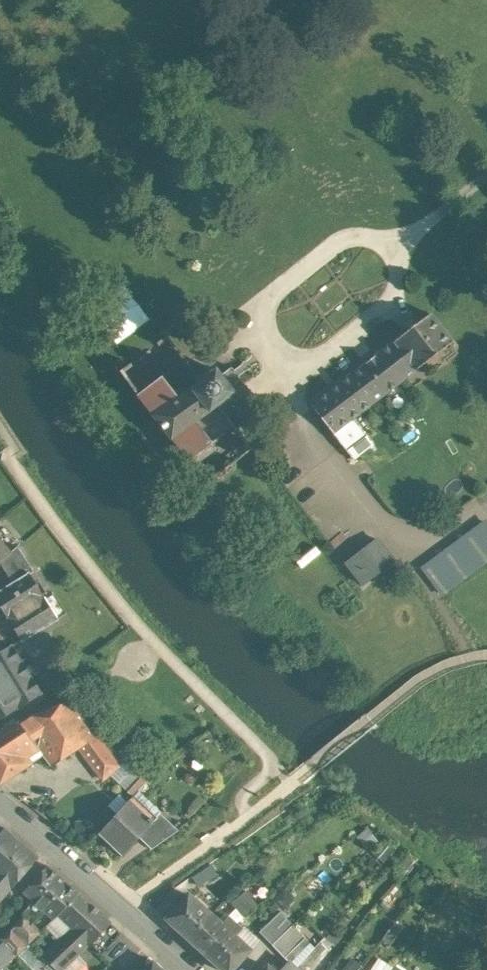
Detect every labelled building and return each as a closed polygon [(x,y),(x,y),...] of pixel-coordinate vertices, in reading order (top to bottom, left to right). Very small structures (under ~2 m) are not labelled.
[(431,315),(394,343),(417,371),(453,343),(431,315)] [(207,383),(171,337),(126,371),(212,484),(258,449),(228,410),(249,392),(242,383),(255,373),(248,365),(236,374),(229,365),(207,383)] [(394,343),(366,364),(388,392),(417,371),(394,343)] [(366,364),(311,406),(354,461),(375,445),(354,419),(388,392),(366,364)] [(422,568),(436,588),(486,552),(486,522),(422,568)] [(1,561),(12,552),(12,551),(0,537),(0,563),(1,561)] [(378,540),(347,563),(365,586),(395,562),(378,540)] [(18,545),(12,551),(12,552),(1,561),(14,582),(29,572),(30,574),(35,571),(18,545)] [(14,582),(0,590),(0,602),(23,640),(58,619),(30,574),(29,572),(14,582)] [(0,653),(0,718),(41,693),(12,645),(0,653)] [(34,715),(19,724),(37,748),(50,765),(78,746),(96,735),(73,701),(34,715)] [(0,736),(0,781),(31,761),(37,757),(33,751),(37,748),(19,724),(0,736)] [(96,735),(78,746),(103,778),(120,766),(96,735)] [(129,800),(100,832),(124,854),(139,837),(154,821),(153,819),(150,817),(150,818),(129,800)] [(154,821),(139,837),(151,849),(178,830),(160,812),(153,819),(154,821)] [(5,828),(0,835),(0,900),(38,857),(5,828)] [(199,887),(219,876),(212,864),(192,875),(199,887)] [(79,893),(47,865),(23,892),(34,901),(22,913),(25,916),(32,922),(32,921),(43,909),(54,919),(58,915),(79,893)] [(258,906),(246,892),(233,902),(244,917),(258,906)] [(79,893),(58,915),(72,928),(42,956),(58,969),(62,969),(89,944),(91,945),(111,922),(79,893)] [(211,915),(189,894),(167,918),(189,939),(211,915)] [(280,912),(259,931),(272,944),(292,925),(280,912)] [(223,925),(211,915),(189,939),(207,955),(229,931),(236,924),(234,922),(227,929),(223,925)] [(32,922),(25,916),(13,928),(28,944),(41,932),(32,921),(32,922)] [(229,917),(223,925),(227,929),(234,922),(229,917)] [(243,931),(236,924),(229,931),(237,938),(243,931)] [(292,925),(272,944),(285,958),(305,938),(292,925)] [(0,940),(0,965),(4,969),(29,945),(28,944),(13,928),(0,940)] [(207,955),(224,969),(234,969),(251,951),(237,938),(229,931),(207,955)] [(298,968),(300,969),(308,969),(316,961),(309,955),(298,968)] [(345,969),(357,969),(362,962),(352,956),(344,969),(345,969)] [(153,960),(144,969),(164,969),(153,960)] [(289,961),(282,969),(295,969),(297,968),(289,961)]
